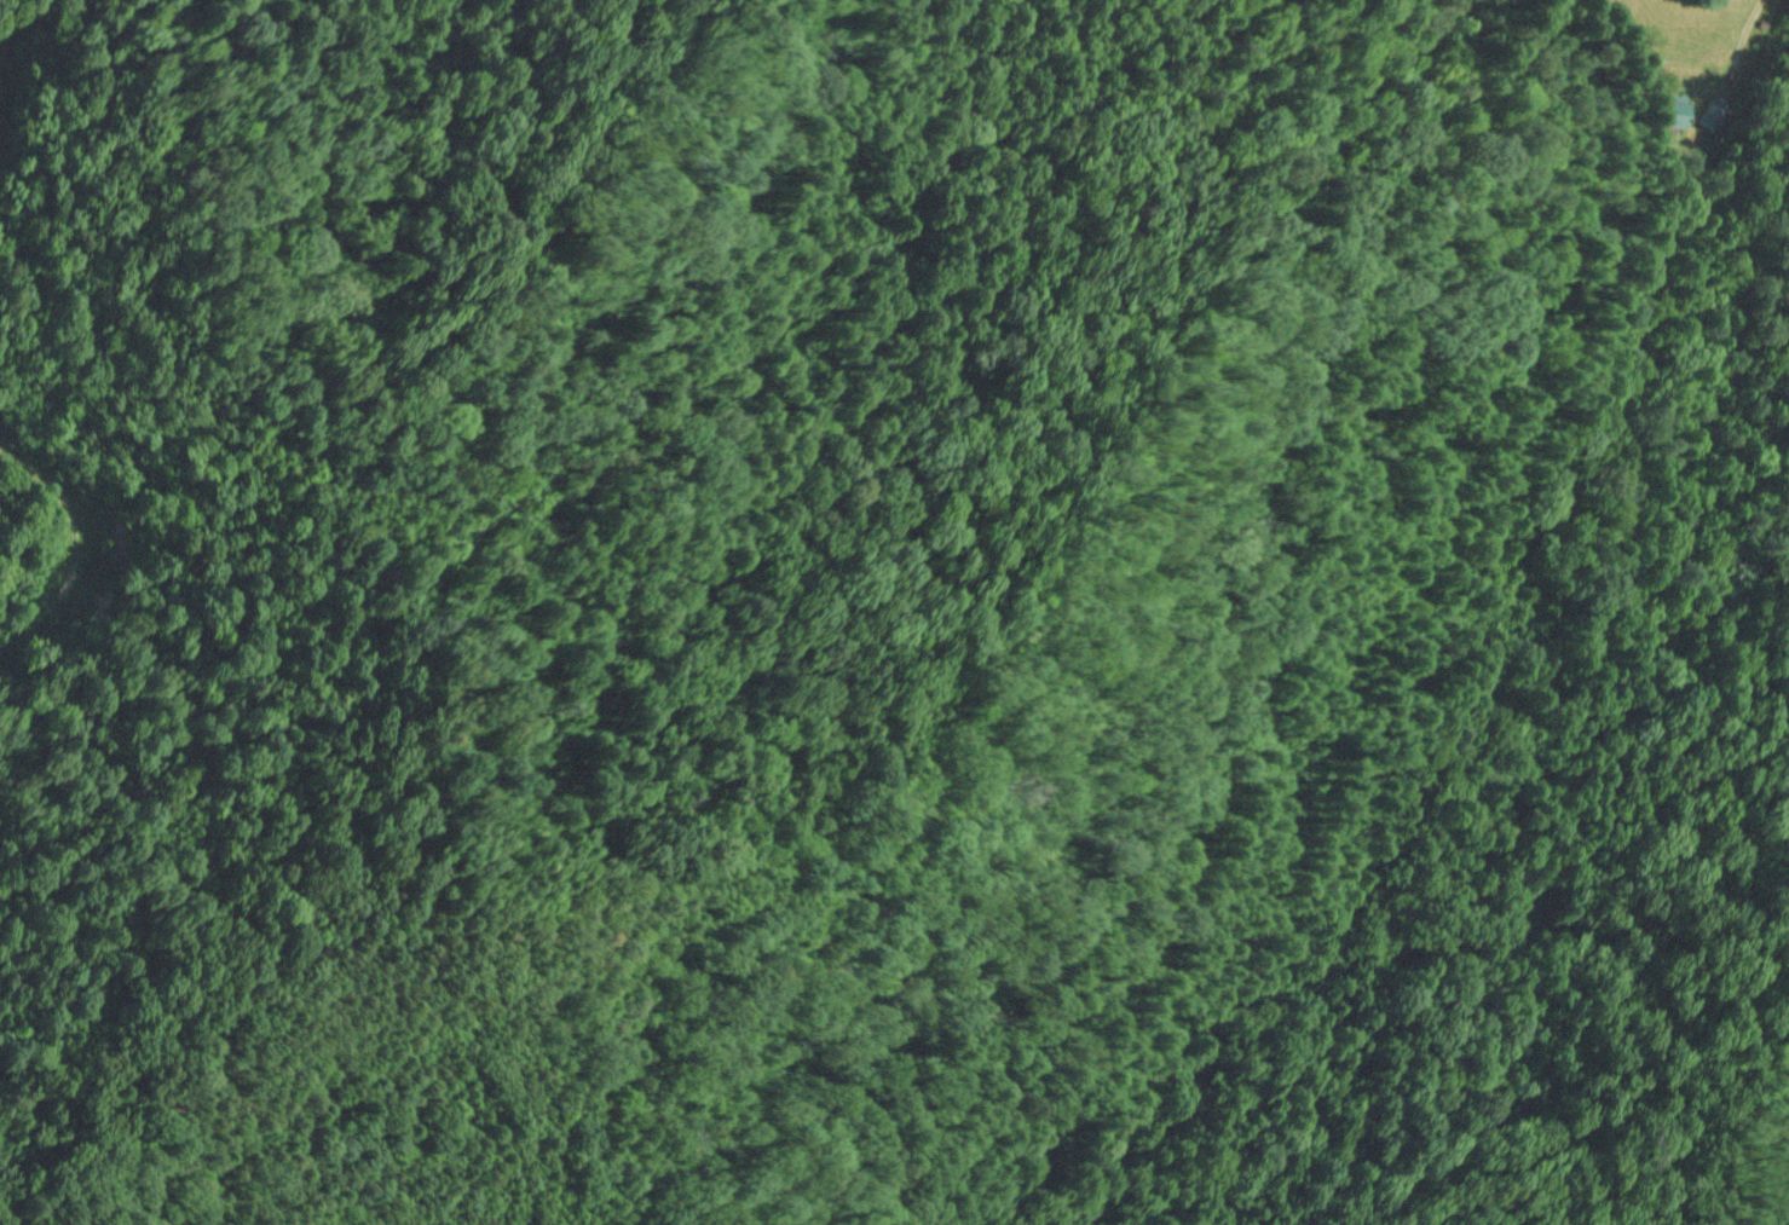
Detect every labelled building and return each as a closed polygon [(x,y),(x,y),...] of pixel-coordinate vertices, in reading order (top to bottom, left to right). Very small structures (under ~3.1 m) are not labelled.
[(1717,141),(1727,112),(1706,104),(1695,133),(1717,141)]
